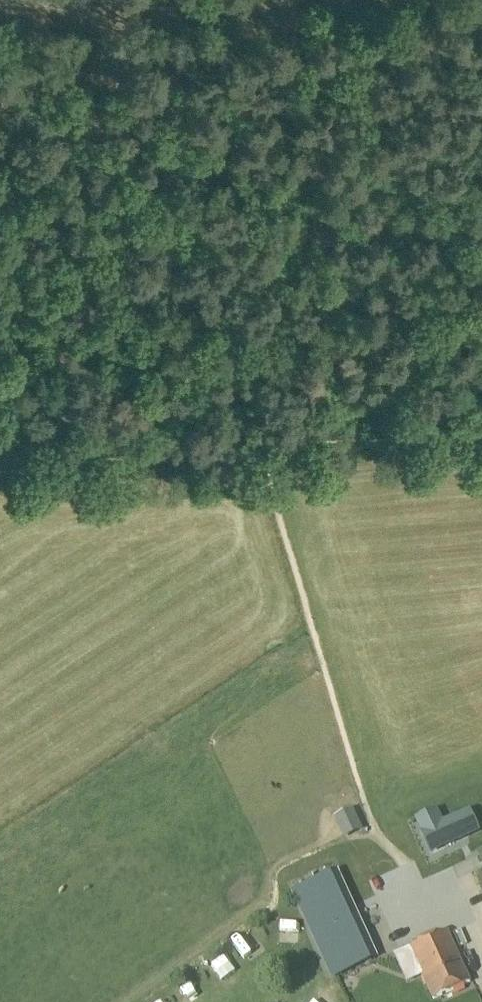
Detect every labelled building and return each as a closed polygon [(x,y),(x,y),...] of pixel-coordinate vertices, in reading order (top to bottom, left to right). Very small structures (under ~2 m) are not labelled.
[(435,807),(418,815),(432,846),(477,826),(470,809),(441,821),(435,807)] [(295,893),(334,976),(375,958),(338,873),(295,893)] [(284,938),(302,927),(293,912),(275,922),(284,938)] [(411,948),(434,999),(470,983),(447,931),(411,948)] [(220,979),(240,971),(234,956),(214,964),(220,979)] [(194,1001),(208,1001),(213,998),(195,978),(183,989),(194,1001)] [(321,1001),(343,1001),(341,994),(320,999),(321,1001)]
